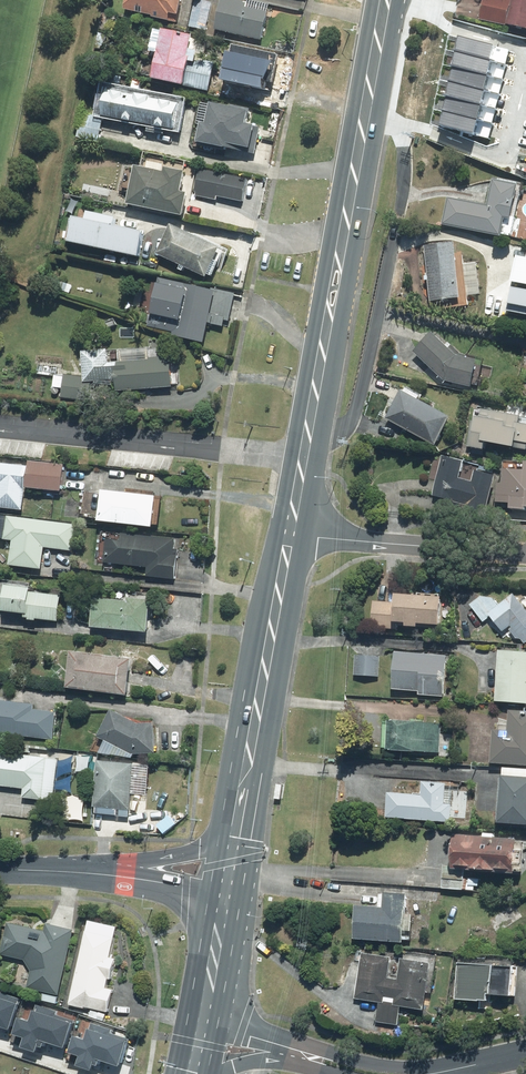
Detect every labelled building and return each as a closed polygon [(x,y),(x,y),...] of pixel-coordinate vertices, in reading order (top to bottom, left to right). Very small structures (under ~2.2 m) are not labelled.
[(130,12),(183,23),(187,0),(132,0),(130,12)] [(204,0),(198,0),(191,28),(207,32),(214,3),(204,0)] [(251,2),(243,0),(224,0),(218,31),(266,42),(272,12),(250,7),(251,2)] [(511,1),(507,0),(480,0),(475,22),(525,32),(525,0),(512,0),(511,1)] [(156,51),(164,52),(159,81),(214,90),(218,64),(202,62),(206,42),(198,41),(198,37),(160,31),(156,51)] [(525,106),(525,56),(525,59),(519,57),(513,71),(503,67),(500,75),(491,71),(484,89),(525,106)] [(195,105),(192,105),(193,99),(143,91),(145,80),(135,78),(133,89),(104,84),(99,115),(98,119),(106,120),(187,133),(188,127),(191,128),(195,105)] [(205,122),(202,145),(257,153),(261,127),(252,125),(254,111),(216,106),(214,123),(205,122)] [(102,144),(106,120),(98,119),(99,115),(85,113),(80,140),(102,144)] [(141,166),(133,206),(189,218),(194,194),(187,193),(191,173),(171,169),(171,172),(141,166)] [(196,198),(220,202),(220,198),(246,202),(251,178),(201,169),(196,198)] [(448,199),(442,227),(500,239),(501,236),(512,238),(516,220),(513,219),(519,191),(490,185),(485,207),(448,199)] [(93,212),(91,220),(80,218),(74,244),(145,258),(150,232),(120,226),(121,218),(93,212)] [(161,256),(183,266),(181,269),(188,273),(190,270),(212,280),(227,250),(175,225),(161,256)] [(453,244),(423,248),(429,304),(459,300),(453,244)] [(518,261),(509,311),(525,314),(525,263),(518,261)] [(475,263),(464,265),(467,296),(479,295),(475,263)] [(156,316),(177,320),(173,336),(210,344),(214,325),(230,328),(237,294),(164,279),(156,316)] [(433,335),(413,354),(443,384),(470,390),(475,364),(457,360),(433,335)] [(87,378),(87,383),(94,383),(119,382),(120,391),(175,390),(174,349),(86,351),(87,378)] [(57,365),(40,363),(39,374),(55,376),(57,365)] [(91,403),(94,383),(87,383),(87,378),(57,375),(57,376),(55,388),(64,389),(63,399),(91,403)] [(407,388),(403,396),(398,393),(393,402),(391,400),(381,418),(434,447),(449,421),(430,411),(433,406),(420,399),(422,396),(407,388)] [(470,422),(468,451),(484,452),(485,449),(525,451),(525,448),(525,424),(519,423),(520,418),(480,415),(480,422),(470,422)] [(462,464),(442,460),(433,498),(466,506),(464,516),(485,521),(495,480),(475,476),(473,485),(459,481),(462,464)] [(59,493),(59,501),(68,502),(69,493),(62,493),(64,467),(0,463),(0,510),(23,512),(25,490),(59,493)] [(524,511),(525,511),(525,463),(522,463),(521,473),(502,472),(501,488),(497,487),(495,507),(500,507),(500,513),(524,515),(524,511)] [(155,500),(101,495),(98,526),(152,531),(155,500)] [(77,526),(5,518),(2,543),(10,544),(7,567),(40,571),(43,550),(74,554),(77,526)] [(103,565),(146,569),(145,578),(175,581),(176,571),(179,541),(106,534),(103,565)] [(3,589),(3,592),(1,616),(23,618),(23,622),(57,624),(59,596),(28,594),(28,591),(3,589)] [(438,627),(439,601),(384,598),(383,603),(372,602),(371,629),(396,631),(396,628),(416,630),(416,626),(438,627)] [(504,639),(513,632),(524,647),(525,646),(525,613),(515,598),(488,618),(504,639)] [(128,601),(127,605),(92,602),(90,632),(147,635),(149,606),(149,602),(128,601)] [(127,699),(130,661),(137,662),(138,650),(119,648),(118,660),(69,656),(66,692),(112,696),(112,697),(127,699)] [(418,693),(417,697),(443,699),(446,657),(394,653),(392,691),(418,693)] [(500,656),(497,705),(525,706),(525,657),(500,656)] [(379,659),(353,658),(352,678),(378,679),(379,659)] [(53,740),(56,713),(33,711),(33,706),(0,703),(0,735),(53,740)] [(96,739),(130,756),(134,758),(154,757),(152,726),(140,727),(110,712),(96,739)] [(508,714),(507,736),(493,736),(491,766),(525,768),(525,715),(508,714)] [(441,725),(384,723),(384,754),(440,756),(441,725)] [(0,755),(0,789),(23,791),(23,800),(53,803),(58,761),(0,755)] [(89,758),(74,758),(73,775),(88,775),(89,758)] [(131,766),(95,766),(94,816),(130,817),(131,766)] [(502,769),(501,779),(499,779),(497,827),(525,828),(525,770),(502,769)] [(387,796),(385,820),(450,825),(452,789),(445,788),(445,786),(422,785),(421,795),(412,795),(412,798),(387,796)] [(84,801),(66,800),(64,822),(82,823),(84,801)] [(524,843),(453,837),(451,871),(463,872),(521,876),(524,843)] [(463,880),(463,872),(451,871),(443,871),(442,890),(478,893),(479,881),(463,880)] [(405,917),(406,896),(381,894),(380,909),(353,908),(351,943),(402,946),(402,941),(410,942),(411,917),(405,917)] [(117,928),(86,922),(69,1007),(107,1015),(112,992),(109,991),(115,960),(110,959),(117,928)] [(24,962),(30,971),(26,989),(43,993),(41,1001),(57,1005),(73,932),(48,926),(46,934),(7,925),(0,956),(0,957),(24,962)] [(389,960),(361,957),(356,1002),(379,1005),(377,1024),(398,1026),(400,1009),(424,1011),(429,966),(398,963),(396,979),(386,978),(389,960)] [(455,1002),(489,1004),(489,998),(514,999),(516,968),(457,964),(455,1002)] [(72,1022),(69,1034),(63,1033),(61,1043),(67,1044),(62,1066),(85,1071),(91,1045),(98,1047),(102,1028),(72,1022)]
